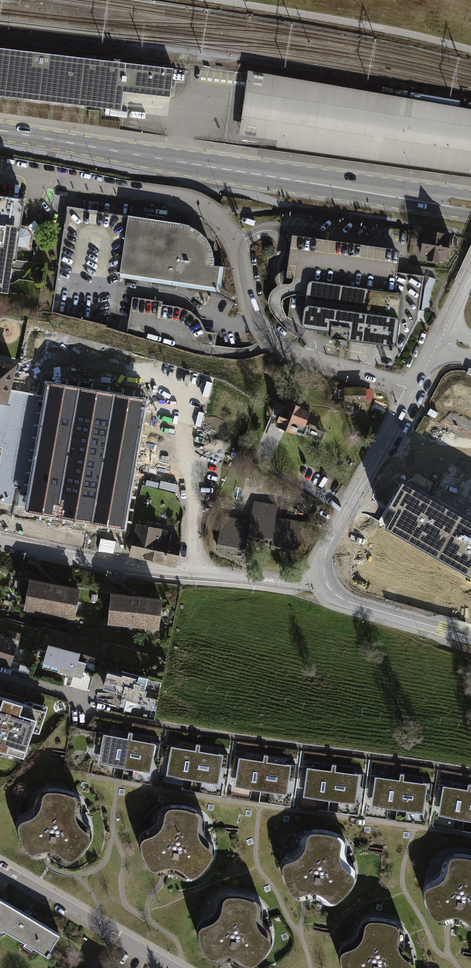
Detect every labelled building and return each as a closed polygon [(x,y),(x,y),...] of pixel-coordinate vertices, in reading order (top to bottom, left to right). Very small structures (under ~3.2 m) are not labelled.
[(122,114),(124,94),(172,100),(176,68),(0,48),(0,100),(122,114)] [(238,135),(276,141),(275,147),(470,173),(470,108),(247,71),(238,135)] [(13,293),(27,202),(0,198),(0,291),(13,293)] [(130,216),(121,274),(172,282),(180,224),(130,216)] [(172,282),(216,288),(220,267),(213,266),(212,253),(209,244),(201,232),(192,227),(180,224),(172,282)] [(450,233),(423,229),(419,257),(426,258),(426,260),(438,262),(438,260),(446,261),(450,233)] [(397,273),(401,252),(292,237),(286,278),(294,279),(288,318),(305,329),(329,333),(328,339),(347,342),(403,348),(417,322),(424,277),(397,273)] [(55,402),(53,413),(53,414),(84,422),(100,352),(69,344),(69,346),(55,343),(47,376),(61,379),(55,402)] [(6,402),(8,391),(14,365),(0,362),(0,401),(6,402)] [(370,387),(348,388),(348,403),(358,403),(358,409),(370,409),(370,387)] [(8,391),(6,402),(53,413),(55,402),(8,391)] [(286,404),(278,426),(320,442),(324,432),(306,425),(311,413),(286,404)] [(462,442),(424,419),(417,431),(434,442),(431,447),(452,459),(462,442)] [(43,454),(29,515),(50,520),(65,459),(43,454)] [(388,507),(470,552),(470,496),(412,464),(392,500),(388,507)] [(0,487),(0,512),(17,516),(24,486),(17,485),(16,491),(0,487)] [(122,489),(113,516),(132,522),(141,495),(122,489)] [(250,525),(222,521),(217,546),(244,551),(247,535),(272,540),(271,548),(291,551),(295,545),(299,545),(309,528),(275,522),(277,507),(254,502),(250,525)] [(82,518),(72,516),(66,540),(76,542),(82,518)] [(163,529),(136,524),(129,557),(177,567),(182,542),(161,537),(163,529)] [(30,582),(24,613),(75,622),(80,591),(30,582)] [(163,599),(113,595),(111,625),(160,629),(163,599)] [(0,639),(0,662),(10,665),(16,644),(0,639)] [(78,655),(45,646),(39,670),(80,680),(84,665),(76,663),(78,655)] [(148,680),(108,669),(103,686),(120,691),(118,697),(142,704),(148,680)] [(0,692),(0,749),(24,756),(33,728),(40,730),(47,706),(0,692)] [(158,747),(107,736),(101,762),(152,773),(158,747)] [(225,759),(175,748),(169,775),(219,786),(225,759)] [(294,769),(243,760),(238,789),(289,797),(294,769)] [(362,778),(311,771),(307,798),(358,806),(362,778)] [(430,788),(379,779),(374,807),(426,815),(430,788)] [(298,794),(305,795),(307,781),(299,780),(298,794)] [(19,813),(16,817),(14,825),(15,833),(17,839),(21,846),(26,851),(30,854),(36,855),(41,854),(48,853),(54,855),(61,860),(67,860),(72,858),(79,852),(87,843),(90,836),(90,830),(89,824),(81,817),(79,809),(81,802),(79,796),(73,792),(63,788),(48,787),(40,790),(36,793),(34,797),(32,803),(29,808),(25,811),(19,813)] [(446,789),(440,816),(470,823),(470,795),(446,789)] [(433,812),(439,813),(442,798),(436,797),(433,812)] [(139,832),(136,839),(138,847),(141,857),(145,866),(149,870),(152,872),(159,872),(164,871),(170,871),(176,873),(179,876),(185,877),(190,877),(196,873),(203,866),(210,856),(212,851),(211,846),(209,840),(205,836),(201,831),(201,826),(202,822),(202,817),(199,813),(192,809),(181,805),(169,804),(161,806),(157,811),(155,816),(153,823),(149,827),(144,828),(139,832)] [(282,854),(280,858),(279,865),(280,874),(283,883),(288,891),(293,895),(296,896),(301,896),(306,895),(310,894),(314,895),(317,896),(321,899),(326,901),(331,901),(335,900),(341,896),(348,888),(353,879),(354,872),(354,868),(351,863),(347,859),(344,856),(343,851),(344,847),(344,843),(342,838),(338,833),(330,830),(320,828),(308,828),(303,830),(299,835),(297,841),(296,845),(292,849),(287,852),(282,854)] [(422,884),(421,889),(422,896),(424,904),(428,911),(431,916),(434,919),(438,921),(442,921),(446,920),(450,920),(453,919),(458,920),(461,922),(463,924),(469,926),(470,926),(470,855),(466,853),(458,853),(450,853),(446,855),(443,857),(442,861),(441,865),(439,870),(437,873),(435,875),(432,876),(428,878),(424,880),(422,884)] [(201,917),(196,921),(195,928),(197,940),(200,949),(205,955),(209,958),(213,960),(219,960),(223,958),(229,959),(234,960),(238,964),(244,966),(249,965),(254,961),(262,954),(269,945),(271,938),(270,932),(268,929),(264,924),(260,920),(260,915),(261,910),(260,905),(258,901),(255,898),(248,895),(239,893),(227,892),(219,894),(216,897),(214,903),(212,909),(207,915),(201,917)] [(0,900),(0,929),(45,957),(59,936),(0,900)] [(338,947),(337,953),(338,962),(340,967),(411,967),(412,965),(413,961),(413,957),(411,953),(408,950),(405,947),(403,944),(402,941),(402,937),(403,933),(402,929),(401,926),(398,923),(391,919),(382,916),(374,915),(366,916),(362,917),(359,921),(357,923),(357,928),(355,933),(352,936),(348,939),(344,941),(340,944),(338,947)]
